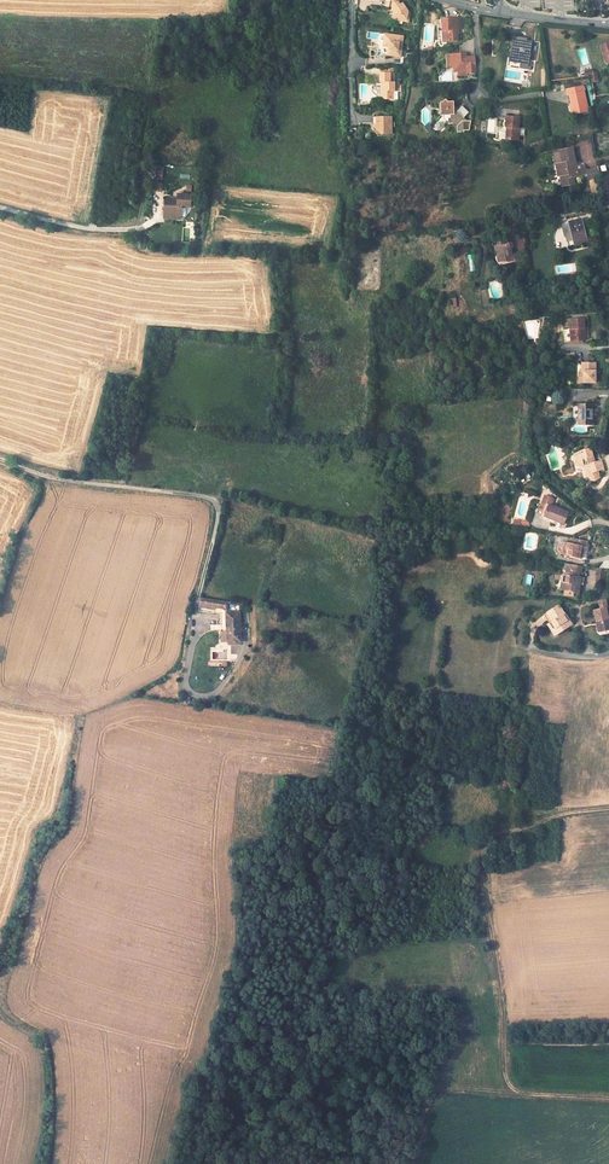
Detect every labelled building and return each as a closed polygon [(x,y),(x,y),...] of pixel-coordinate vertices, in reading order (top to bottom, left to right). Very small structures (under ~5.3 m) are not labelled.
[(409,12),(403,4),(401,6),(399,5),(399,3),(387,1),(386,8),(392,9),(394,9),(394,13),(394,14),(396,18),(399,18),(403,20),(403,22),(409,23),(409,21),(411,13),(409,13),(409,12)] [(444,18),(444,30),(440,30),(440,41),(443,41),(443,36),(446,36),(446,41),(458,40),(458,29),(461,29),(461,18),(444,18)] [(402,51),(404,36),(385,34),(384,42),(388,47),(389,47),(391,48),(391,50),(389,49),(389,55),(399,56),(399,51),(402,51)] [(513,36),(512,36),(511,44),(514,44),(511,60),(529,62),(532,41),(526,40),(526,42),(522,42),(523,37),(513,36)] [(606,44),(601,45),(603,54),(608,52),(608,54),(608,43),(606,44)] [(466,57),(461,53),(453,54),(453,58),(451,62),(448,62),(448,68),(458,68),(458,75),(468,75),(468,74),(477,73),(476,66),(475,57),(466,57)] [(395,72),(381,72),(381,82),(385,82),(385,85),(382,85),(380,87),(380,94),(383,97),(387,96),(387,99),(393,99),(398,99),(398,92),(393,92),(393,88),(395,88),(395,84),(395,72)] [(583,86),(567,89),(568,95),(570,94),(572,104),(573,104),(575,113),(588,110),(583,86)] [(453,102),(443,102),(442,104),(443,105),(441,108),(441,114),(442,115),(444,115),(450,114),(450,118),(448,118),(448,121),(448,124),(454,124),(457,126),(457,133),(464,132),(464,130),(468,130),(470,121),(466,121),(464,119),(456,112),(455,113),(454,112),(453,102)] [(469,113),(461,106),(456,112),(464,119),(469,113)] [(387,116),(377,116),(377,122),(373,126),(377,130),(380,129),(382,130),(382,134),(392,134),(392,119),(387,119),(387,116)] [(519,118),(507,117),(506,127),(507,127),(506,139),(518,141),(519,128),(518,128),(519,118)] [(440,121),(435,125),(438,130),(444,126),(440,121)] [(559,153),(554,153),(558,176),(562,175),(564,187),(575,185),(574,176),(588,174),(589,180),(600,177),(598,168),(587,170),(586,165),(581,165),(582,171),(577,172),(576,166),(576,165),(573,166),(572,162),(575,161),(572,149),(559,151),(559,153)] [(178,195),(166,194),(164,214),(181,216),(182,203),(191,204),(192,191),(178,190),(178,195)] [(581,219),(569,222),(572,234),(573,233),(576,244),(587,241),(581,219)] [(501,244),(497,245),(499,255),(500,255),(502,261),(515,258),(515,261),(520,260),(519,252),(512,254),(511,248),(513,247),(512,242),(510,242),(509,236),(499,238),(501,244)] [(565,343),(589,341),(588,328),(585,328),(584,319),(571,320),(572,329),(563,330),(565,343)] [(582,364),(582,378),(577,377),(577,378),(577,383),(594,383),(594,364),(582,364)] [(592,404),(579,405),(579,424),(592,424),(592,404)] [(585,451),(575,454),(576,460),(577,466),(585,464),(587,470),(586,471),(589,480),(594,479),(595,481),(600,478),(598,471),(604,469),(601,461),(593,463),(591,457),(593,454),(591,449),(585,449),(585,451)] [(526,488),(524,493),(536,498),(538,493),(526,488)] [(544,495),(539,508),(543,510),(546,504),(550,506),(553,499),(544,495)] [(550,506),(546,504),(543,510),(540,518),(552,523),(554,520),(563,524),(567,513),(550,506)] [(587,541),(573,538),(572,544),(569,543),(568,548),(570,549),(569,554),(582,557),(583,552),(581,551),(582,550),(583,546),(586,547),(587,541)] [(566,575),(565,582),(564,581),(563,589),(572,590),(572,593),(578,593),(579,584),(576,583),(577,576),(578,571),(580,571),(581,565),(567,564),(565,575),(566,575)] [(225,602),(200,597),(198,607),(206,608),(207,606),(213,607),(224,609),(224,608),(227,608),(226,602),(225,602)] [(605,608),(607,608),(605,600),(597,601),(598,609),(594,610),(596,621),(598,621),(600,631),(607,629),(606,626),(608,625),(608,618),(605,608)] [(558,605),(548,612),(553,620),(551,622),(555,627),(553,629),(556,634),(566,627),(563,622),(566,620),(563,615),(564,614),(558,605)] [(218,614),(220,643),(226,643),(226,634),(224,613),(228,613),(227,608),(224,608),(224,609),(213,607),(212,613),(218,614)] [(224,613),(226,634),(226,643),(241,642),(240,636),(239,612),(228,613),(224,613)] [(548,612),(544,615),(549,623),(551,622),(553,620),(548,612)] [(566,620),(563,622),(566,627),(572,624),(568,618),(566,620)] [(549,623),(547,624),(554,635),(556,634),(553,629),(555,627),(551,622),(549,623)]
